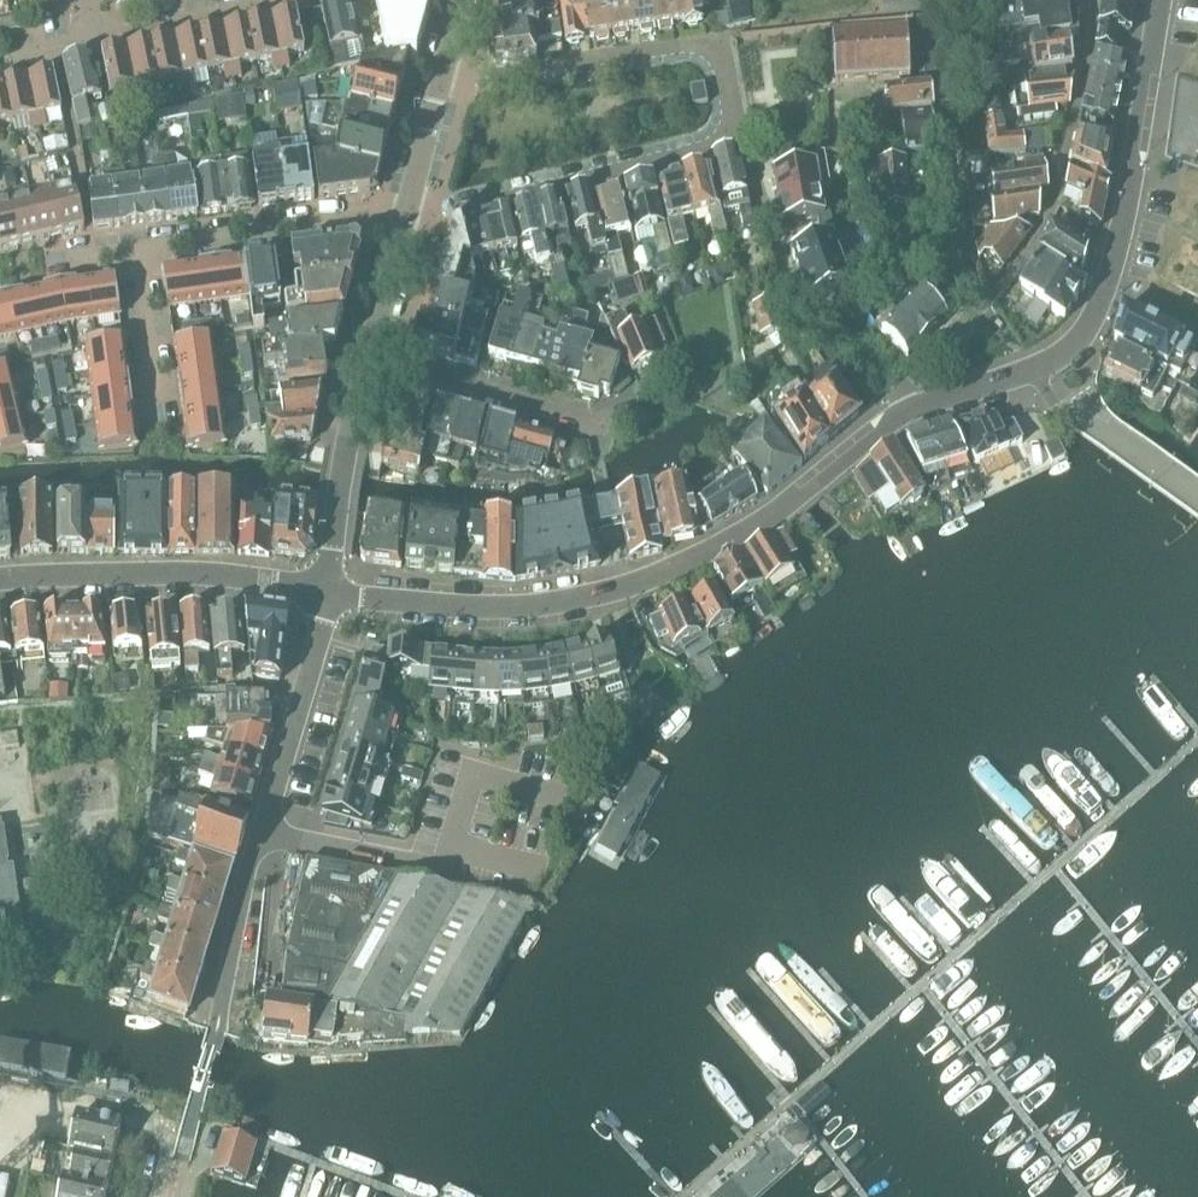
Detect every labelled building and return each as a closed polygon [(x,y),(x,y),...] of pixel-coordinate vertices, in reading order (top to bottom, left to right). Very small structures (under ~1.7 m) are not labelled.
[(117,10),(144,4),(143,0),(115,0),(117,10)] [(393,49),(396,62),(408,59),(410,53),(424,0),(383,0),(393,49)] [(496,36),(537,29),(534,15),(557,11),(555,0),(545,0),(504,6),(499,7),(501,17),(495,25),(496,36)] [(582,0),(571,0),(571,2),(559,3),(565,42),(567,42),(571,46),(578,44),(580,40),(588,39),(582,0)] [(588,39),(597,38),(597,42),(608,40),(607,36),(610,35),(604,0),(582,0),(588,39)] [(610,35),(613,35),(616,39),(623,38),(625,33),(632,32),(627,0),(604,0),(610,35)] [(632,32),(638,31),(642,35),(650,34),(652,29),(654,28),(650,0),(627,0),(632,32)] [(654,28),(657,28),(658,32),(670,31),(669,26),(678,24),(675,0),(650,0),(654,28)] [(678,24),(686,23),(690,27),(697,26),(700,21),(701,21),(700,10),(708,9),(707,0),(675,0),(678,24)] [(734,28),(749,25),(744,0),(729,0),(734,28)] [(991,0),(999,48),(1077,35),(1077,36),(1078,36),(1077,18),(1076,0),(993,0),(991,0)] [(1096,51),(1116,53),(1119,33),(1129,34),(1130,34),(1135,0),(1103,0),(1096,51)] [(357,42),(348,2),(320,8),(334,70),(348,67),(343,45),(357,42)] [(296,13),(271,18),(282,69),(290,68),(287,56),(304,52),(296,13)] [(22,14),(10,17),(13,30),(25,28),(22,14)] [(10,17),(0,19),(0,30),(0,33),(13,30),(10,17)] [(271,18),(247,23),(255,62),(271,59),(274,71),(282,69),(271,18)] [(247,23),(223,28),(234,79),(241,78),(239,65),(255,62),(247,23)] [(537,29),(496,36),(492,37),(493,46),(487,52),(489,61),(496,65),(536,59),(533,43),(561,38),(559,26),(537,29)] [(223,28),(199,33),(207,72),(223,69),(226,81),(234,79),(223,28)] [(830,35),(833,87),(912,82),(912,81),(909,30),(830,35)] [(199,33),(175,38),(185,89),(193,87),(191,75),(207,72),(199,33)] [(175,38),(151,43),(159,82),(175,79),(178,91),(185,89),(175,38)] [(1022,64),(1032,62),(1034,76),(1072,70),(1070,56),(1072,53),(1071,47),(1068,45),(1068,42),(1019,51),(1022,64)] [(151,43),(127,48),(137,99),(145,97),(143,85),(159,82),(151,43)] [(137,99),(127,48),(101,53),(110,92),(127,88),(129,101),(137,99)] [(1096,51),(1081,118),(1114,125),(1128,55),(1116,53),(1096,51)] [(62,62),(78,128),(91,125),(85,100),(102,96),(92,55),(62,62)] [(358,70),(356,79),(401,88),(408,59),(396,62),(357,69),(357,70),(358,70)] [(53,73),(28,78),(39,129),(47,127),(44,115),(61,112),(53,73)] [(1020,101),(1021,113),(1028,112),(1055,108),(1067,106),(1069,103),(1072,76),(1071,76),(1024,83),(1027,101),(1020,101)] [(1176,77),(1165,157),(1197,168),(1197,84),(1176,77)] [(28,78),(4,83),(12,122),(28,119),(31,131),(39,129),(28,78)] [(298,82),(298,83),(299,93),(300,94),(305,93),(306,93),(305,84),(315,83),(314,78),(298,82)] [(356,91),(353,107),(394,117),(401,88),(356,79),(354,78),(351,90),(356,91)] [(0,84),(0,124),(12,122),(4,83),(0,84)] [(299,93),(298,83),(286,86),(288,100),(301,99),(300,94),(299,93)] [(317,98),(315,83),(305,84),(306,93),(305,93),(305,99),(317,98)] [(708,104),(704,85),(690,88),(694,107),(708,104)] [(932,110),(929,87),(909,90),(909,88),(901,90),(901,91),(884,93),(885,101),(883,101),(884,104),(874,106),(850,108),(851,117),(875,115),(888,114),(888,115),(932,110)] [(243,94),(215,99),(218,121),(247,117),(243,94)] [(982,103),(986,122),(989,153),(1015,153),(1013,119),(1002,120),(997,100),(982,103)] [(189,118),(212,114),(210,101),(186,106),(189,118)] [(306,106),(308,121),(322,119),(320,104),(306,106)] [(158,112),(160,124),(188,119),(185,107),(158,112)] [(345,120),(343,131),(387,142),(394,117),(353,107),(350,121),(345,120)] [(897,147),(897,153),(907,153),(938,150),(931,111),(901,115),(906,146),(897,147)] [(138,117),(140,128),(157,125),(154,114),(138,117)] [(853,119),(855,130),(877,128),(876,117),(853,119)] [(1081,118),(1078,136),(1111,140),(1114,125),(1081,118)] [(109,122),(112,134),(132,130),(129,119),(109,122)] [(1031,151),(1047,148),(1043,128),(1027,130),(1031,151)] [(342,160),(381,169),(387,142),(343,131),(342,132),(347,133),(347,134),(342,133),(340,144),(345,145),(342,160)] [(1078,136),(1071,169),(1104,180),(1111,140),(1078,136)] [(342,160),(337,160),(339,150),(329,148),(328,152),(312,148),(314,162),(319,200),(370,192),(376,187),(377,187),(381,169),(342,160)] [(2,154),(4,164),(21,160),(19,150),(2,154)] [(737,151),(711,157),(721,200),(735,196),(743,230),(753,228),(737,151)] [(308,157),(281,160),(287,204),(315,200),(308,153),(307,153),(308,157)] [(174,156),(162,157),(171,220),(178,219),(197,216),(191,173),(177,175),(174,156)] [(287,204),(281,160),(281,156),(253,160),(259,207),(287,204)] [(831,191),(825,156),(799,158),(801,169),(772,175),(773,176),(777,200),(825,191),(826,192),(831,191)] [(149,179),(140,181),(146,224),(164,221),(171,220),(162,157),(147,159),(149,179)] [(1025,169),(990,175),(994,198),(1040,192),(1048,190),(1043,158),(1023,161),(1025,169)] [(233,171),(222,173),(226,212),(251,209),(254,204),(249,169),(248,169),(247,160),(232,162),(233,171)] [(905,160),(868,162),(870,200),(861,200),(864,211),(909,207),(905,160)] [(226,212),(222,173),(220,161),(194,164),(201,216),(226,212)] [(25,166),(27,175),(43,172),(41,162),(25,166)] [(682,174),(682,176),(694,217),(707,214),(713,239),(726,236),(722,219),(709,168),(702,170),(699,170),(695,166),(686,168),(685,174),(682,174)] [(1104,180),(1071,169),(1065,193),(1059,209),(1097,227),(1100,228),(1111,182),(1104,180)] [(122,171),(113,172),(120,227),(127,226),(146,224),(140,181),(123,183),(122,171)] [(120,227),(113,172),(103,173),(105,185),(88,188),(94,231),(113,228),(120,227)] [(694,217),(682,176),(680,176),(677,172),(669,175),(667,179),(656,181),(673,249),(687,245),(681,221),(694,217)] [(652,229),(661,265),(672,262),(652,181),(641,184),(636,181),(629,183),(626,188),(624,188),(636,233),(652,229)] [(63,185),(51,188),(62,234),(84,229),(73,184),(63,187),(63,185)] [(597,196),(605,230),(601,231),(606,248),(615,283),(628,280),(617,238),(631,234),(620,189),(617,190),(614,186),(606,188),(605,193),(604,193),(604,195),(597,196)] [(587,228),(592,252),(606,248),(601,231),(590,187),(566,193),(575,231),(587,228)] [(39,192),(30,194),(41,239),(62,234),(51,188),(39,190),(39,192)] [(825,191),(777,200),(782,223),(781,224),(781,225),(817,219),(820,229),(832,226),(826,192),(825,191)] [(1031,217),(1039,216),(1040,192),(994,198),(990,199),(994,227),(1029,230),(1031,217)] [(20,195),(9,197),(20,244),(41,239),(30,194),(21,196),(20,195)] [(534,201),(549,263),(554,289),(571,291),(566,268),(565,268),(562,258),(559,247),(571,245),(568,233),(558,195),(542,199),(534,201)] [(20,244),(9,197),(0,199),(0,249),(20,244)] [(537,266),(549,263),(534,201),(526,203),(510,207),(519,245),(520,250),(532,247),(537,266)] [(1197,298),(1197,207),(1197,206),(1197,207),(1159,276),(1197,298)] [(491,215),(483,217),(498,282),(496,282),(505,290),(508,289),(508,279),(503,254),(516,251),(507,212),(504,212),(501,210),(493,212),(491,215)] [(893,269),(907,268),(907,272),(887,274),(891,282),(890,282),(891,284),(908,280),(912,278),(912,267),(913,267),(909,212),(867,215),(872,235),(885,233),(888,271),(893,271),(893,269)] [(461,223),(458,223),(467,263),(479,260),(484,281),(480,282),(483,294),(500,291),(505,290),(496,282),(498,282),(483,217),(474,219),(471,217),(463,219),(461,223)] [(429,287),(428,292),(468,304),(473,286),(467,263),(458,223),(452,224),(449,221),(443,223),(441,230),(444,232),(433,275),(429,276),(427,285),(429,287)] [(820,229),(823,240),(791,252),(791,253),(792,253),(800,276),(846,259),(845,258),(837,235),(835,236),(832,226),(820,229)] [(991,227),(975,248),(978,263),(985,255),(1002,268),(1031,231),(1029,230),(994,227),(991,227)] [(1038,252),(1082,277),(1089,250),(1050,228),(1038,252)] [(301,272),(303,284),(354,276),(362,248),(361,247),(357,243),(292,253),(294,273),(301,272)] [(846,259),(800,276),(808,299),(808,300),(836,290),(839,297),(852,292),(849,285),(860,281),(851,256),(845,258),(846,259)] [(1021,289),(1015,290),(1016,292),(1021,291),(1034,300),(1031,305),(1033,306),(1036,301),(1050,310),(1047,314),(1048,315),(1051,311),(1065,320),(1087,286),(1042,256),(1021,289)] [(245,263),(250,297),(254,331),(266,330),(262,305),(269,303),(271,312),(282,310),(281,305),(274,259),(261,261),(258,258),(258,257),(249,259),(247,263),(245,263)] [(247,298),(242,260),(215,263),(220,302),(247,298)] [(194,305),(220,302),(215,263),(189,267),(194,305)] [(194,305),(189,267),(162,271),(167,309),(194,305)] [(708,271),(711,283),(722,281),(720,273),(715,269),(708,271)] [(630,281),(634,291),(638,290),(642,305),(649,303),(643,275),(633,278),(634,280),(630,281)] [(354,276),(303,284),(302,284),(304,302),(285,305),(287,321),(345,313),(354,276)] [(597,279),(600,291),(614,284),(612,276),(597,279)] [(119,316),(114,278),(87,282),(92,320),(119,316)] [(677,279),(680,292),(691,289),(689,281),(684,278),(677,279)] [(615,298),(634,291),(630,281),(614,287),(614,284),(600,291),(600,292),(596,293),(599,304),(606,302),(604,296),(613,293),(615,298)] [(66,324),(92,320),(87,282),(59,286),(66,324)] [(41,330),(66,324),(59,286),(32,292),(41,330)] [(535,287),(532,296),(553,302),(557,291),(535,287)] [(424,309),(421,320),(447,327),(448,324),(454,326),(453,329),(461,331),(460,336),(482,342),(488,320),(465,314),(468,304),(428,292),(426,291),(422,309),(424,309)] [(15,336),(41,330),(32,292),(7,298),(15,336)] [(569,292),(566,304),(578,308),(580,294),(569,292)] [(920,293),(901,313),(927,338),(946,317),(920,293)] [(504,362),(512,364),(530,301),(519,297),(512,320),(500,316),(488,357),(504,362)] [(15,336),(7,298),(0,300),(0,339),(15,336)] [(519,366),(535,371),(546,330),(535,327),(542,304),(530,301),(512,364),(519,366)] [(774,301),(753,306),(760,337),(781,332),(774,301)] [(550,376),(558,378),(576,314),(564,311),(557,333),(546,330),(535,371),(551,375),(550,376)] [(1114,343),(1177,378),(1180,379),(1195,350),(1122,311),(1118,331),(1117,331),(1114,343)] [(927,338),(901,313),(882,333),(908,358),(927,338)] [(558,378),(580,384),(589,355),(590,355),(593,344),(582,341),(588,318),(576,314),(558,378)] [(291,349),(292,353),(292,354),(323,349),(323,350),(335,348),(344,316),(287,325),(287,326),(271,328),(274,352),(291,349)] [(612,324),(632,372),(644,367),(648,369),(653,367),(654,363),(658,361),(654,351),(668,346),(657,320),(636,329),(631,316),(612,324)] [(238,333),(252,331),(250,319),(236,321),(238,333)] [(447,327),(421,320),(418,332),(416,332),(412,350),(454,362),(454,361),(475,367),(482,342),(460,336),(461,331),(453,329),(454,326),(448,324),(447,327)] [(213,336),(212,324),(197,325),(199,337),(213,336)] [(199,337),(197,325),(183,327),(185,339),(199,337)] [(99,343),(113,341),(111,329),(97,331),(99,343)] [(84,345),(99,343),(97,331),(83,333),(84,345)] [(60,351),(58,339),(44,343),(46,354),(60,351)] [(127,368),(123,340),(85,346),(88,373),(127,368)] [(211,340),(173,345),(177,373),(215,367),(211,340)] [(32,358),(46,354),(44,343),(30,346),(32,358)] [(251,348),(239,349),(241,363),(253,362),(251,348)] [(284,369),(285,385),(327,379),(327,376),(329,373),(328,365),(325,362),(323,350),(323,349),(292,354),(292,353),(263,358),(266,371),(284,369)] [(7,351),(0,353),(0,365),(10,363),(7,351)] [(1105,374),(1104,377),(1142,398),(1148,386),(1158,391),(1166,377),(1118,351),(1112,362),(1108,363),(1104,371),(1105,374)] [(580,384),(577,393),(581,394),(582,399),(590,401),(594,398),(598,399),(600,394),(609,397),(620,364),(590,355),(589,355),(580,384)] [(253,362),(241,363),(243,378),(255,376),(253,362)] [(53,381),(65,379),(62,365),(50,367),(53,381)] [(215,367),(177,373),(180,398),(218,393),(215,367)] [(130,393),(127,368),(88,373),(92,399),(130,393)] [(0,371),(0,399),(15,396),(8,369),(0,371)] [(828,371),(811,383),(844,430),(860,416),(828,371)] [(34,375),(37,390),(49,387),(46,373),(34,375)] [(67,393),(65,379),(53,381),(56,395),(67,393)] [(795,393),(798,396),(829,443),(844,430),(811,383),(795,393)] [(266,414),(267,424),(317,417),(323,386),(279,393),(282,411),(274,413),(271,391),(286,388),(285,385),(278,385),(263,389),(266,414)] [(49,387),(37,390),(40,404),(52,402),(49,387)] [(1197,409),(1197,396),(1184,388),(1179,398),(1197,409)] [(96,425),(134,419),(130,393),(92,399),(96,425)] [(218,393),(180,398),(184,424),(222,419),(218,393)] [(386,447),(381,465),(416,475),(424,447),(421,446),(418,445),(431,401),(406,394),(398,398),(387,441),(385,440),(384,446),(386,447)] [(0,399),(0,426),(21,421),(15,396),(0,399)] [(829,443),(798,396),(771,413),(804,463),(829,443)] [(259,399),(247,401),(249,415),(261,413),(259,399)] [(434,461),(444,464),(461,409),(437,402),(422,456),(434,459),(434,461)] [(461,409),(444,464),(457,468),(458,465),(464,467),(466,462),(472,464),(485,416),(461,409)] [(261,413),(249,415),(251,429),(263,428),(261,413)] [(54,414),(42,416),(45,431),(56,428),(54,414)] [(75,428),(72,414),(60,416),(63,431),(75,428)] [(317,417),(267,424),(273,462),(287,463),(284,445),(310,441),(312,442),(317,417)] [(958,424),(976,464),(972,466),(975,473),(1018,453),(1015,447),(1022,444),(1013,424),(998,427),(994,418),(994,417),(958,424)] [(507,463),(509,454),(517,426),(490,418),(476,464),(487,468),(490,458),(507,463)] [(138,446),(134,419),(96,425),(100,452),(138,446)] [(222,419),(184,424),(188,451),(226,446),(222,419)] [(0,426),(0,454),(27,448),(21,421),(0,426)] [(951,425),(929,432),(945,467),(967,460),(951,425)] [(517,426),(509,454),(511,454),(505,475),(527,476),(528,472),(539,475),(543,463),(545,464),(549,460),(562,463),(567,443),(554,439),(555,437),(517,426)] [(735,442),(741,448),(731,458),(767,497),(802,467),(765,427),(757,434),(752,428),(735,442)] [(77,442),(75,428),(63,431),(66,445),(77,442)] [(945,467),(929,432),(907,438),(923,473),(945,467)] [(892,442),(871,460),(890,491),(901,510),(923,496),(924,496),(892,442)] [(871,460),(857,472),(857,473),(874,501),(890,491),(871,460)] [(651,494),(663,545),(664,545),(672,543),(672,544),(693,539),(693,538),(694,538),(698,531),(686,486),(680,463),(662,471),(664,479),(648,483),(651,494)] [(495,466),(491,479),(502,478),(505,468),(495,466)] [(703,485),(709,495),(698,502),(713,527),(756,501),(735,466),(703,485)] [(120,493),(119,556),(138,556),(138,555),(167,555),(167,493),(167,487),(126,487),(126,493),(120,493)] [(648,491),(616,500),(620,516),(628,551),(630,561),(662,554),(648,491)] [(234,492),(196,492),(196,555),(234,555),(234,492)] [(834,515),(841,509),(827,494),(821,500),(804,512),(796,517),(813,535),(820,529),(812,520),(813,519),(806,512),(820,502),(825,507),(826,506),(834,515)] [(52,556),(52,498),(20,499),(21,557),(52,556)] [(194,500),(167,500),(167,555),(194,555),(194,500)] [(312,552),(316,504),(277,500),(276,519),(290,520),(289,529),(275,528),(273,555),(304,558),(312,552)] [(10,558),(6,505),(0,505),(0,559),(10,558)] [(86,507),(85,556),(102,556),(102,555),(114,555),(115,516),(103,516),(103,508),(86,507)] [(599,567),(597,557),(609,554),(628,551),(620,516),(589,524),(586,507),(516,518),(516,581),(599,567)] [(365,564),(371,564),(401,568),(405,515),(369,510),(361,549),(360,559),(365,564)] [(57,556),(85,556),(86,511),(57,511),(57,556)] [(241,512),(238,555),(269,557),(272,514),(241,512)] [(406,568),(455,574),(461,521),(412,515),(406,568)] [(516,518),(467,515),(467,522),(461,521),(455,574),(515,582),(516,518)] [(808,577),(801,566),(784,533),(768,542),(766,538),(746,551),(766,586),(772,598),(792,586),(808,577)] [(712,570),(731,605),(763,588),(744,553),(712,570)] [(709,636),(713,644),(738,632),(735,627),(738,625),(733,614),(730,616),(716,588),(704,595),(701,594),(695,597),(693,600),(690,602),(708,636),(709,636)] [(655,634),(646,638),(649,647),(661,656),(671,651),(669,647),(659,638),(669,639),(674,650),(683,657),(709,647),(704,634),(699,636),(686,604),(673,609),(670,606),(663,609),(662,613),(659,615),(660,616),(649,621),(655,634)] [(218,613),(212,614),(220,680),(234,679),(232,656),(245,656),(241,611),(238,612),(238,610),(234,607),(225,608),(221,612),(218,612),(218,613)] [(256,678),(280,681),(285,643),(289,613),(245,608),(250,662),(253,661),(253,659),(258,660),(256,678)] [(81,612),(73,612),(77,657),(88,657),(87,652),(105,651),(101,611),(98,611),(93,609),(88,610),(84,612),(81,612)] [(146,614),(150,659),(152,659),(153,672),(179,669),(178,657),(179,657),(175,611),(162,612),(159,609),(151,610),(149,613),(146,614)] [(205,609),(180,611),(187,691),(200,690),(199,685),(205,684),(203,655),(210,654),(206,616),(205,609)] [(16,654),(11,655),(12,665),(17,665),(16,655),(44,652),(39,613),(36,613),(33,610),(26,611),(23,615),(11,616),(16,654)] [(77,657),(73,612),(64,613),(64,612),(61,612),(56,610),(51,611),(47,612),(44,613),(49,663),(67,661),(67,657),(77,657)] [(123,613),(110,614),(113,651),(143,649),(138,612),(135,612),(132,610),(125,610),(123,613)] [(11,655),(7,617),(6,612),(0,613),(0,656),(11,655)] [(606,639),(585,646),(597,686),(619,679),(606,639)] [(585,646),(564,651),(573,692),(597,686),(585,646)] [(367,665),(354,706),(376,713),(388,672),(385,672),(390,650),(372,648),(367,665)] [(390,649),(390,650),(385,672),(388,672),(390,672),(398,685),(400,684),(430,688),(433,654),(390,649)] [(564,651),(542,655),(548,697),(573,692),(564,651)] [(456,656),(433,654),(430,688),(429,695),(452,697),(456,656)] [(542,655),(521,658),(524,699),(548,697),(542,655)] [(477,658),(456,656),(452,697),(475,700),(477,658)] [(499,659),(477,658),(475,700),(499,700),(499,659)] [(521,658),(499,659),(499,700),(524,699),(521,658)] [(49,691),(50,701),(67,699),(66,689),(49,691)] [(226,704),(227,733),(270,732),(270,730),(273,727),(273,719),(270,716),(270,714),(269,713),(269,695),(226,696),(226,697),(219,697),(220,704),(226,704)] [(354,706),(348,728),(388,740),(394,718),(376,713),(354,706)] [(205,745),(224,751),(263,762),(272,733),(270,732),(227,733),(218,733),(218,724),(201,725),(201,734),(208,734),(205,745)] [(348,728),(341,749),(381,761),(388,740),(348,728)] [(0,735),(0,750),(19,747),(17,733),(0,735)] [(341,749),(335,770),(375,782),(381,761),(341,749)] [(204,758),(201,768),(257,784),(263,762),(224,751),(221,763),(204,758)] [(609,764),(592,756),(587,767),(603,775),(609,764)] [(637,761),(594,842),(614,853),(656,771),(637,761)] [(607,777),(604,785),(619,792),(628,775),(614,767),(613,767),(607,777)] [(257,784),(201,768),(198,778),(215,783),(210,801),(251,806),(257,784)] [(335,770),(329,792),(368,804),(375,782),(335,770)] [(368,804),(329,792),(322,813),(327,815),(348,821),(362,825),(368,804)] [(152,803),(148,841),(233,866),(245,824),(196,810),(152,803)] [(327,815),(324,825),(345,829),(348,821),(327,815)] [(25,945),(13,868),(8,868),(1,823),(0,823),(0,949),(25,945)] [(190,873),(185,889),(223,900),(231,871),(180,855),(175,868),(190,873)] [(286,999),(285,1005),(314,1009),(314,1010),(368,1017),(365,1041),(395,1042),(460,1036),(495,973),(509,947),(531,906),(424,884),(307,861),(294,924),(292,932),(290,963),(286,998),(286,999)] [(182,901),(177,917),(214,928),(223,900),(185,889),(171,884),(167,897),(182,901)] [(173,930),(168,945),(205,956),(214,928),(177,917),(162,912),(158,925),(173,930)] [(165,958),(160,974),(197,985),(205,956),(168,945),(154,941),(150,954),(165,958)] [(197,985),(160,974),(145,969),(141,982),(156,987),(151,1004),(188,1015),(197,985)] [(262,1022),(259,1040),(261,1040),(308,1047),(309,1041),(333,1044),(364,1041),(365,1041),(368,1017),(314,1010),(314,1009),(285,1005),(282,1004),(267,1002),(267,1003),(267,1008),(265,1017),(265,1022),(262,1022)] [(17,1158),(26,1104),(0,1099),(0,1155),(17,1158)] [(78,1116),(70,1150),(114,1159),(121,1125),(78,1116)] [(223,1135),(212,1173),(245,1183),(256,1145),(223,1135)] [(74,1165),(70,1180),(107,1188),(114,1159),(70,1150),(70,1153),(68,1164),(74,1165)] [(70,1180),(64,1178),(60,1196),(105,1196),(107,1188),(70,1180)]
